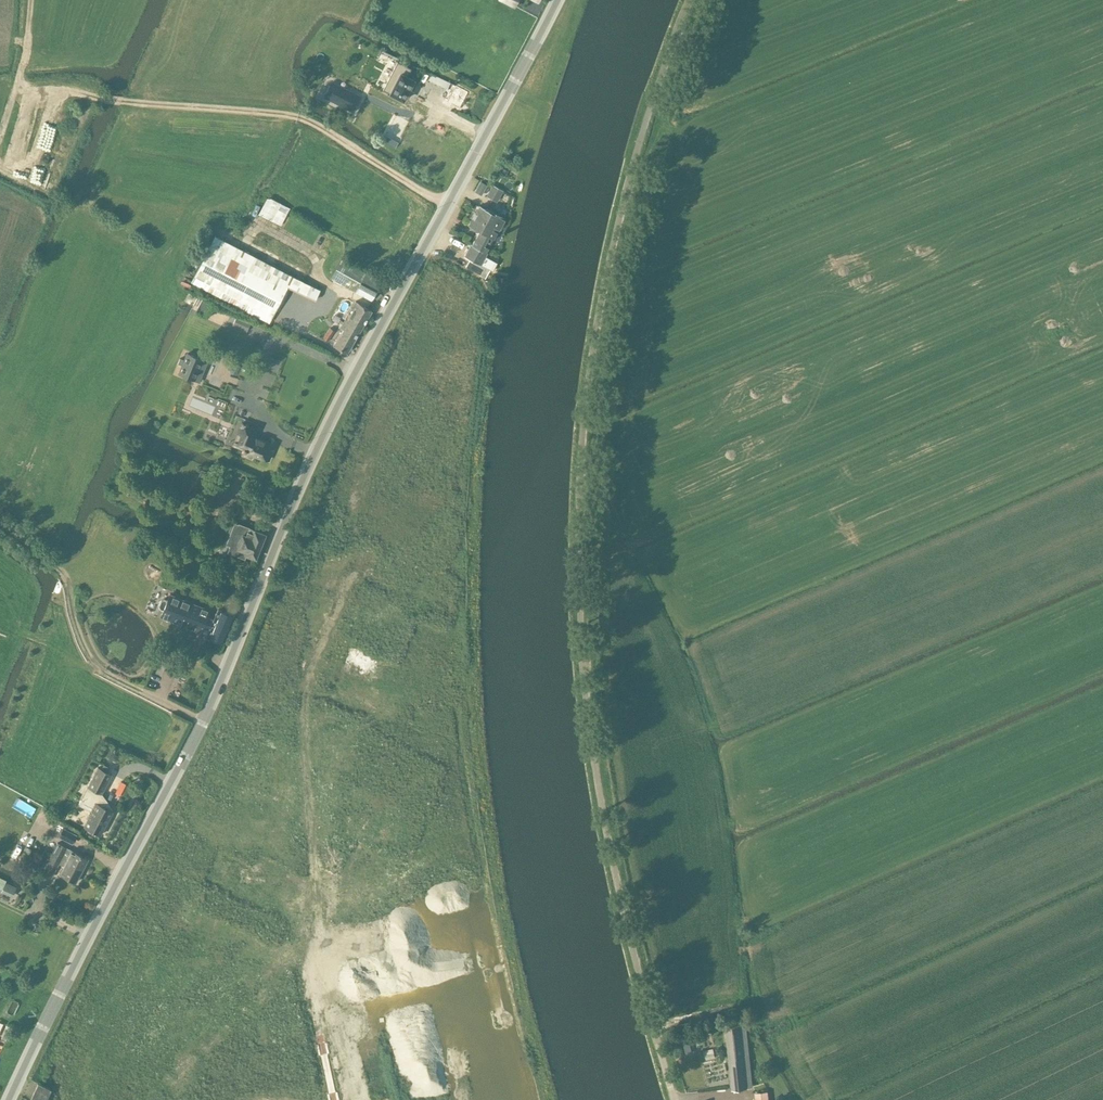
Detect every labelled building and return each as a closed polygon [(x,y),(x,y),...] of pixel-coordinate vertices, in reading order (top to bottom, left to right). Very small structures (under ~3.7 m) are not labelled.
[(397,60),(383,90),(391,94),(390,96),(399,100),(400,98),(402,99),(413,77),(408,74),(411,67),(397,60)] [(466,91),(457,86),(450,83),(431,74),(428,80),(447,89),(447,90),(453,93),(450,100),(445,98),(443,103),(451,107),(452,104),(458,107),(466,91)] [(360,96),(331,82),(324,95),(353,110),(360,96)] [(415,106),(430,113),(435,102),(421,94),(415,106)] [(395,149),(398,143),(392,140),(389,146),(395,149)] [(480,181),(475,192),(481,195),(487,185),(481,182),(480,181)] [(493,185),(486,196),(493,200),(500,189),(493,185)] [(268,195),(259,214),(282,225),(291,206),(268,195)] [(473,216),(497,229),(502,232),(507,224),(502,222),(504,218),(490,210),(489,211),(479,206),(473,216)] [(485,252),(497,229),(473,216),(468,225),(479,231),(471,244),(485,252)] [(272,316),(292,276),(236,248),(214,237),(194,276),(272,316)] [(464,256),(470,259),(480,264),(490,269),(490,270),(495,261),(485,256),(486,253),(485,252),(471,244),(469,247),(467,248),(465,252),(465,254),(464,256)] [(382,282),(342,259),(331,277),(371,301),(382,282)] [(485,278),(490,269),(480,264),(470,259),(466,267),(480,274),(479,276),(485,278)] [(202,299),(196,311),(203,315),(210,304),(202,299)] [(372,311),(355,301),(341,327),(344,329),(335,345),(348,353),(372,311)] [(329,327),(323,337),(328,341),(335,331),(329,327)] [(180,358),(178,363),(183,365),(179,373),(194,379),(203,359),(188,353),(185,360),(180,358)] [(247,425),(238,446),(246,449),(245,454),(251,457),(253,453),(269,459),(272,452),(268,451),(271,443),(253,436),(257,428),(247,425)] [(201,469),(195,485),(200,487),(208,484),(212,473),(201,469)] [(151,477),(146,488),(151,490),(156,479),(151,477)] [(255,530),(255,531),(248,528),(248,529),(238,525),(233,523),(225,544),(231,546),(228,552),(244,558),(246,554),(256,558),(265,534),(255,530)] [(167,600),(164,599),(161,600),(159,606),(160,608),(163,610),(161,616),(178,623),(178,624),(183,626),(184,625),(201,632),(203,626),(209,629),(207,635),(224,642),(234,616),(218,609),(213,619),(207,616),(209,610),(170,594),(167,600)] [(97,767),(87,786),(81,799),(94,807),(84,826),(101,835),(113,811),(94,802),(99,792),(102,794),(112,774),(97,767)] [(58,836),(73,844),(77,835),(63,828),(58,836)] [(59,843),(54,854),(82,869),(88,858),(73,851),(68,849),(68,848),(59,843)] [(60,873),(61,874),(76,881),(82,869),(54,854),(44,873),(52,877),(59,863),(63,866),(60,873)] [(14,896),(19,884),(0,877),(0,891),(14,896)] [(746,1021),(725,1024),(728,1057),(749,1054),(746,1021)] [(688,1036),(682,1037),(686,1053),(692,1052),(688,1036)] [(51,1088),(39,1082),(30,1099),(46,1099),(51,1088)] [(755,1099),(768,1099),(767,1091),(755,1092),(755,1099)]
